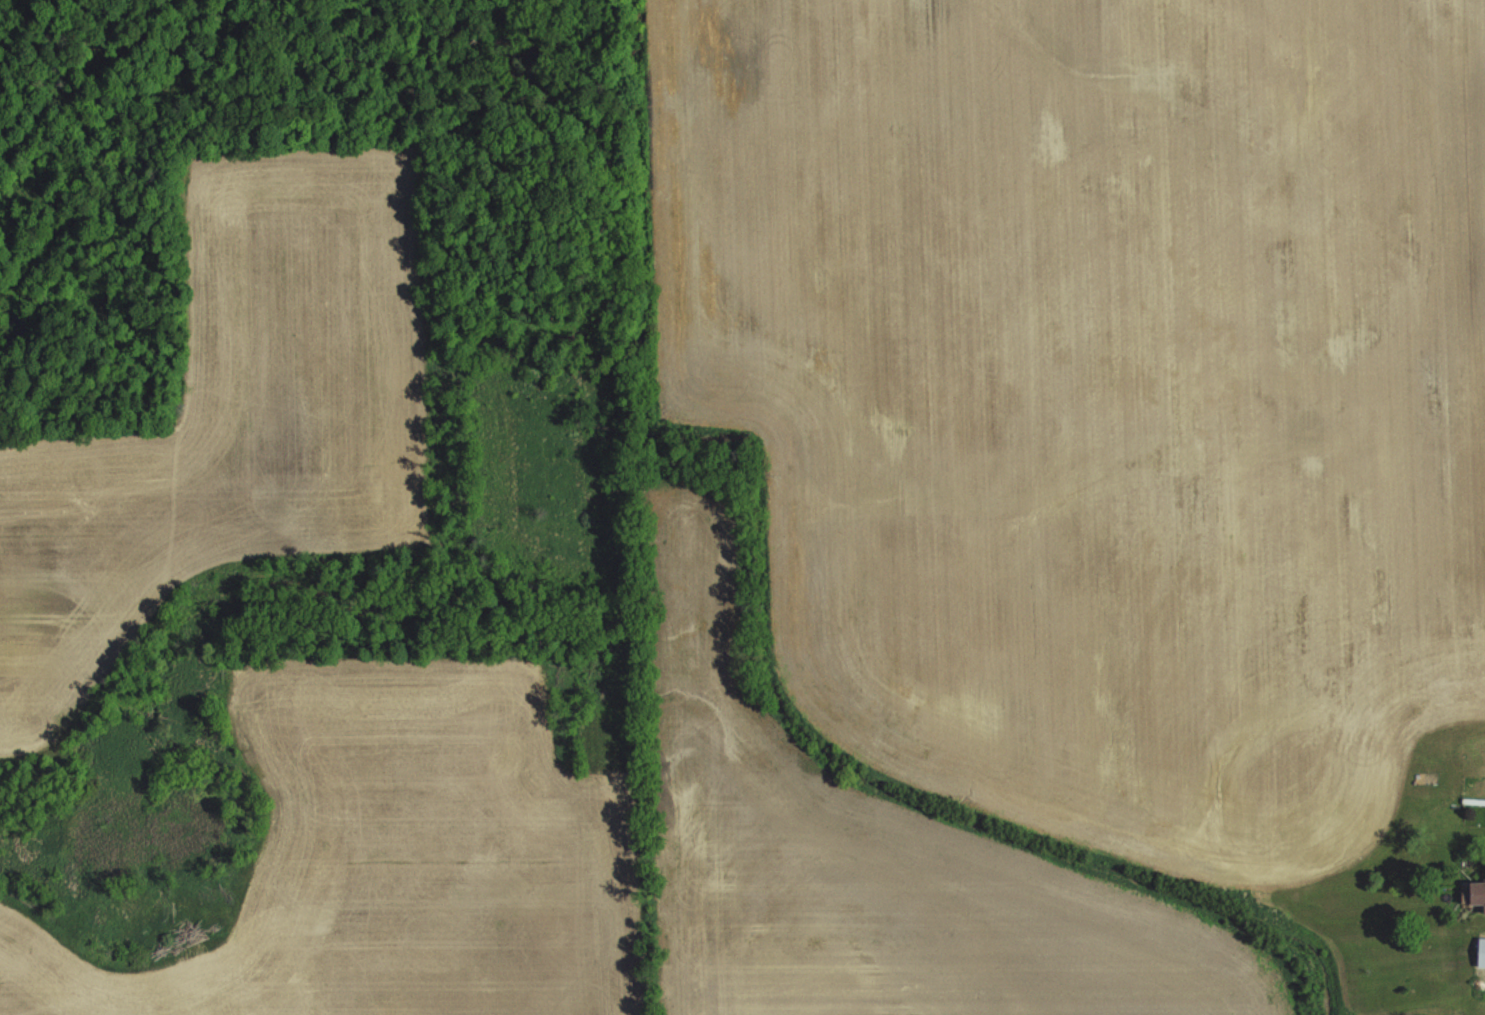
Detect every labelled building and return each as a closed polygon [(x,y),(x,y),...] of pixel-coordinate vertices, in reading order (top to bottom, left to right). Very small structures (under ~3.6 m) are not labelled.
[(1463,883),(1464,905),(1484,905),(1484,883),(1463,883)]
